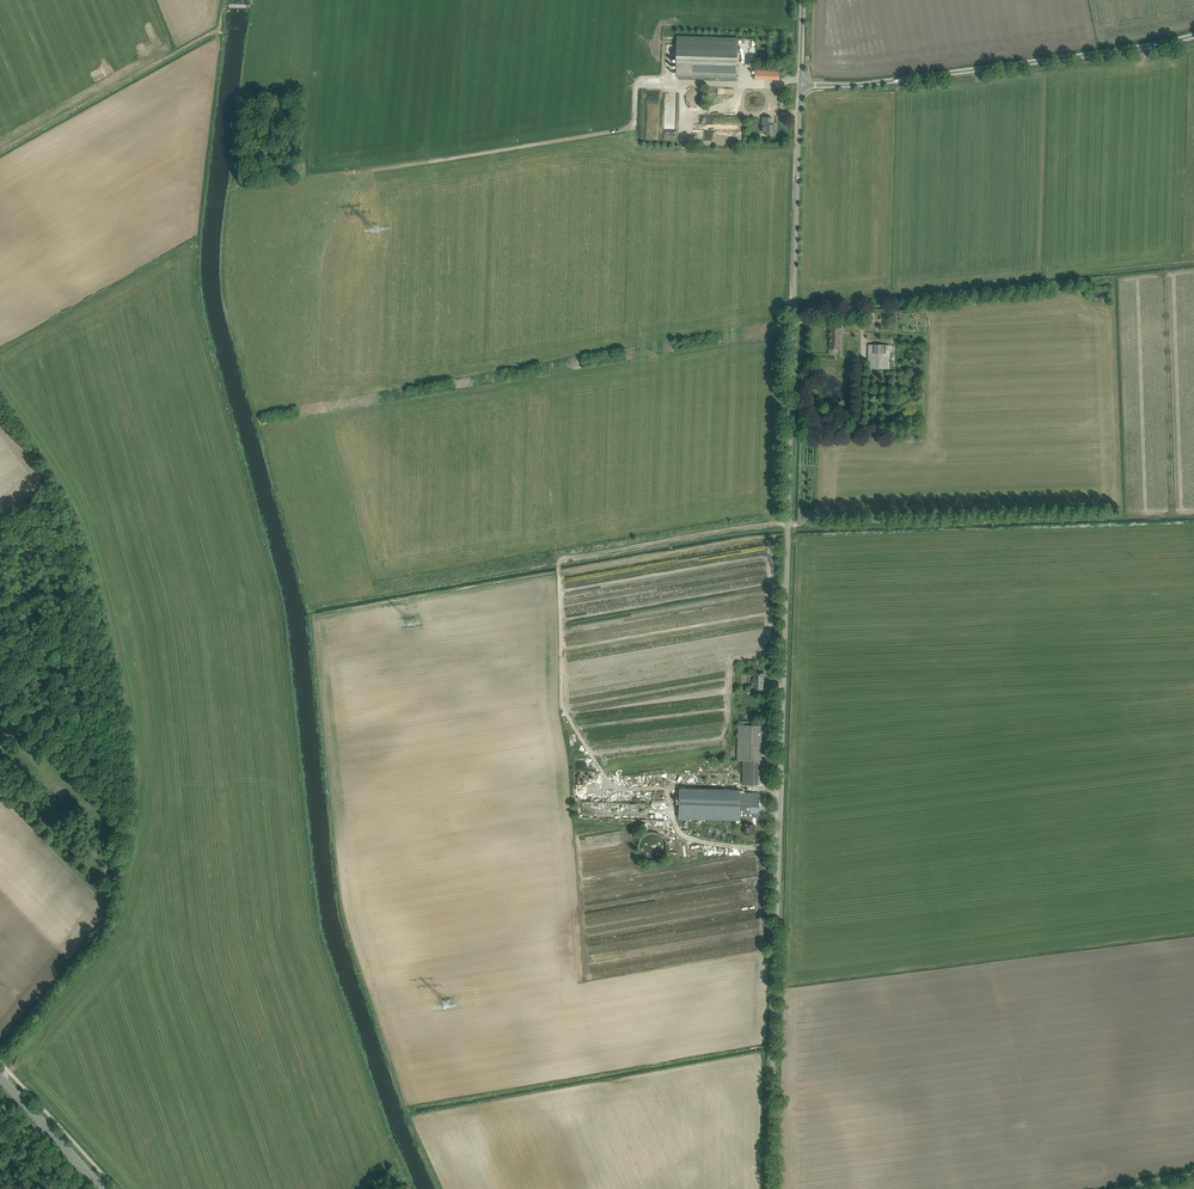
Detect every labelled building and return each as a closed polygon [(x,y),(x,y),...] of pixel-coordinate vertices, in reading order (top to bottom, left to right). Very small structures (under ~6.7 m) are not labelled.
[(677,37),(676,76),(737,78),(738,39),(677,37)] [(779,80),(780,68),(755,67),(755,79),(779,80)] [(696,108),(701,103),(702,96),(697,91),(690,90),(685,95),(684,102),(689,107),(696,108)] [(743,115),(767,116),(767,117),(762,117),(761,132),(766,132),(766,135),(769,135),(775,135),(775,134),(776,134),(776,130),(775,130),(775,125),(772,125),(772,116),(778,116),(779,94),(772,94),(743,93),(743,115)] [(842,334),(842,328),(829,328),(829,337),(830,337),(830,349),(840,349),(841,334),(842,334)] [(889,369),(889,345),(868,345),(868,369),(889,369)] [(752,689),(757,689),(763,690),(764,673),(754,673),(754,679),(752,679),(752,689)] [(743,760),(742,785),(758,785),(759,744),(761,744),(762,725),(744,725),(738,725),(737,761),(743,760)] [(740,784),(740,773),(707,772),(707,783),(740,784)] [(760,793),(740,792),(740,791),(680,789),(679,830),(739,832),(739,817),(747,817),(747,824),(746,824),(745,834),(755,835),(755,824),(753,824),(753,817),(759,817),(760,793)] [(649,844),(647,848),(649,849),(648,851),(654,853),(656,847),(649,844)]
